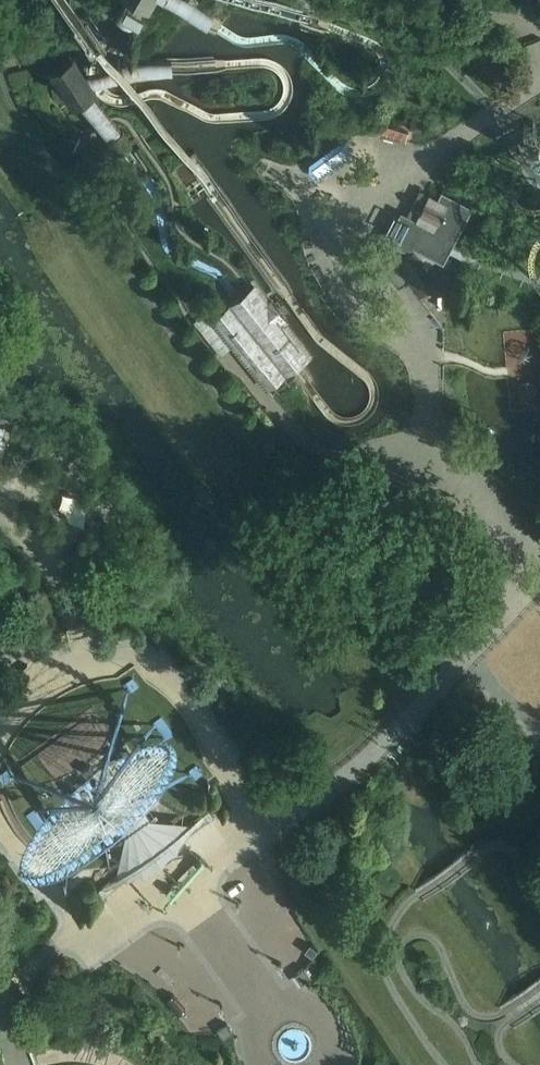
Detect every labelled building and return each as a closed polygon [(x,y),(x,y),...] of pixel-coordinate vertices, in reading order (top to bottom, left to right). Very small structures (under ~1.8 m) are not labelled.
[(148,10),(138,28),(152,36),(162,17),(148,10)] [(60,81),(70,96),(94,80),(90,75),(70,45),(47,60),(50,65),(42,70),(52,86),(60,81)] [(317,185),(355,160),(339,137),(302,161),(317,185)] [(424,290),(440,279),(429,263),(436,258),(446,263),(452,252),(454,248),(457,242),(473,210),(441,191),(437,198),(428,193),(416,219),(425,224),(419,236),(410,253),(395,264),(406,280),(413,275),(424,290)] [(386,241),(410,253),(419,236),(425,224),(416,219),(401,212),(393,226),(386,241)] [(237,301),(224,311),(278,379),(314,351),(260,282),(257,285),(254,287),(252,289),(250,291),(244,295),(240,298),(237,301)] [(529,362),(531,386),(539,385),(539,361),(529,362)] [(98,763),(130,688),(129,686),(95,763),(7,775),(9,776),(94,766),(33,810),(34,812),(96,768),(98,770),(20,826),(27,835),(104,779),(106,781),(44,826),(45,828),(107,783),(107,784),(70,863),(72,865),(109,783),(194,776),(192,774),(111,781),(110,781),(167,739),(166,738),(109,779),(107,776),(180,724),(173,715),(101,768),(99,765),(156,724),(155,722),(98,763)] [(230,1040),(223,1020),(205,1026),(212,1046),(230,1040)]
